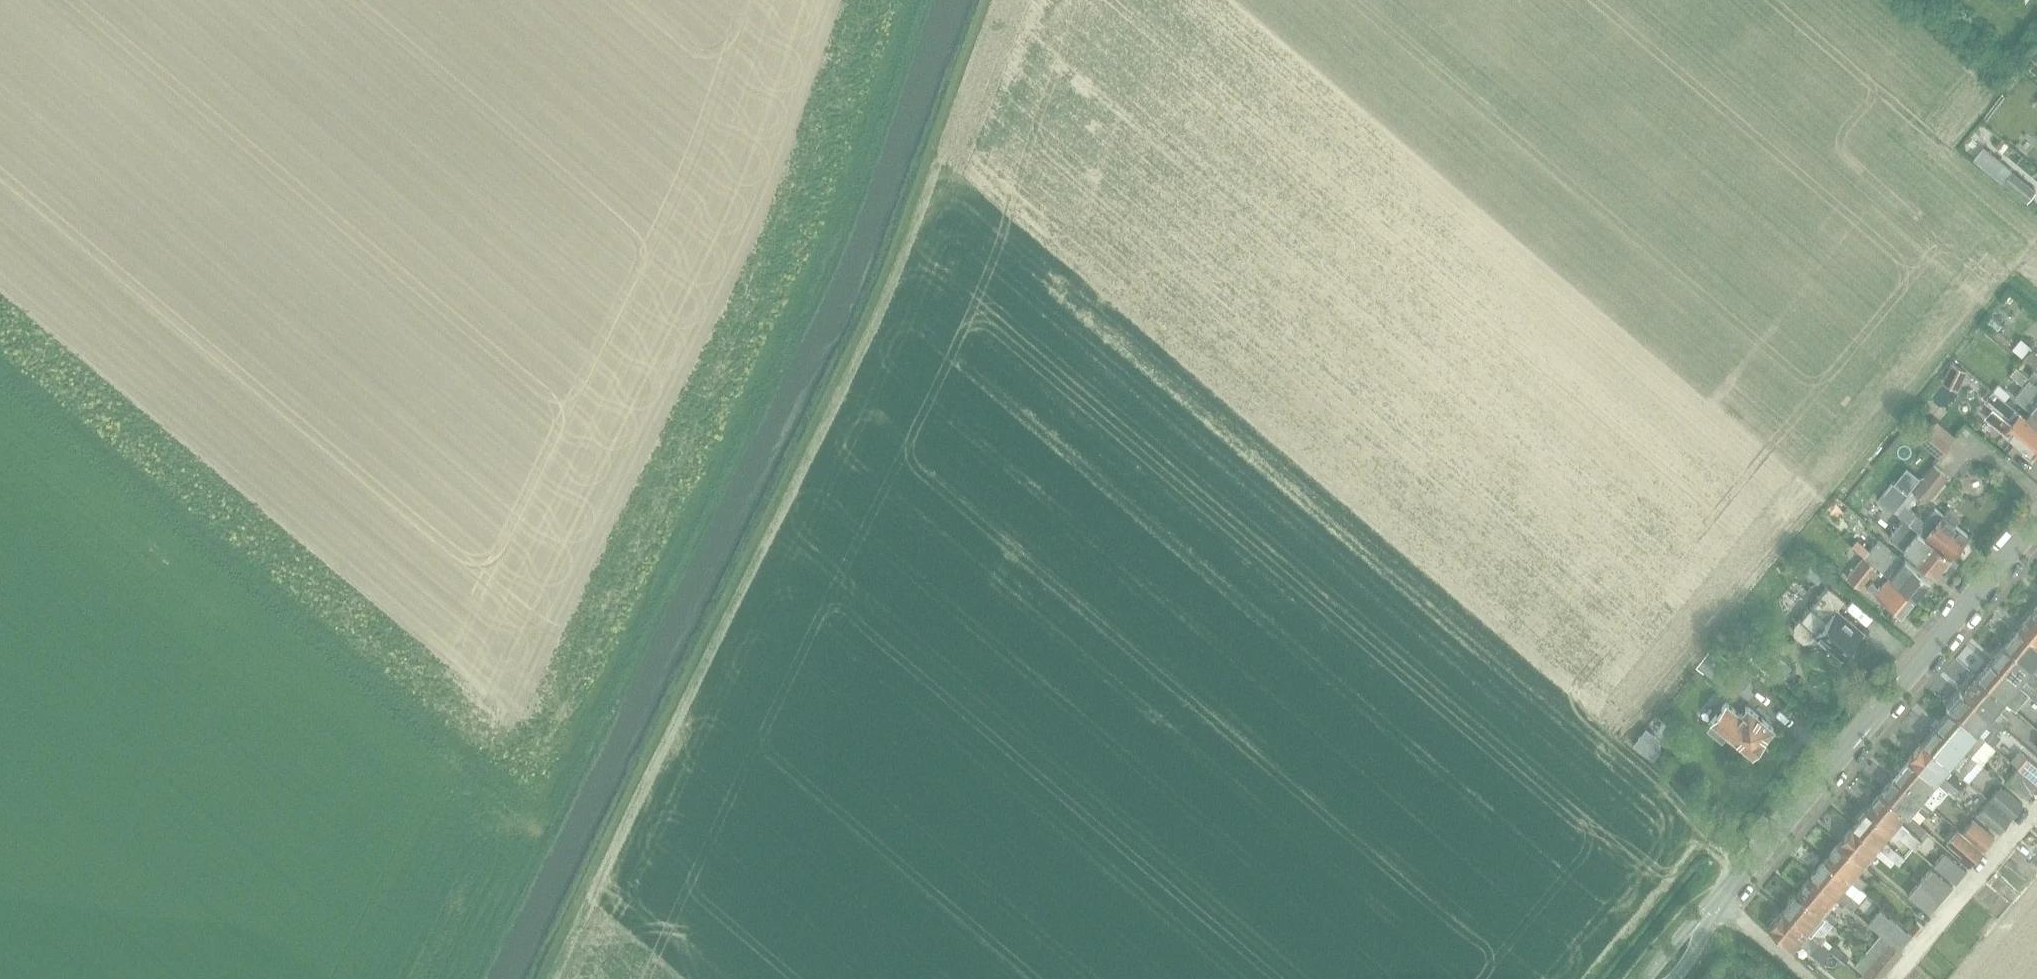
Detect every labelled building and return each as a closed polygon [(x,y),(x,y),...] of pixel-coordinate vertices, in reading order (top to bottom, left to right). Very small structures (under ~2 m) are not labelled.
[(1999,165),(1992,173),(2001,181),(2010,170),(2011,168),(2002,161),(1999,165)] [(2035,191),(2010,170),(2001,181),(2026,202),(2035,191)] [(1978,325),(2006,351),(2013,344),(1986,317),(1978,325)] [(2022,357),(2030,347),(2020,338),(2011,349),(2022,357)] [(1950,363),(1941,382),(1958,391),(1967,371),(1950,363)] [(2014,366),(2008,373),(2023,386),(2013,397),(2029,410),(2023,417),(2036,429),(2036,386),(2014,366)] [(1998,384),(1992,392),(2004,401),(2010,394),(1998,384)] [(2004,401),(1992,392),(1991,391),(1984,400),(2010,422),(2003,431),(2033,456),(2036,451),(2036,429),(2023,417),(2004,401)] [(1936,419),(1920,439),(1938,455),(1955,435),(1936,419)] [(1910,489),(1925,501),(1945,477),(1931,465),(1910,489)] [(1890,482),(1877,499),(1892,511),(1899,503),(1906,494),(1890,482)] [(1904,505),(1903,506),(1899,503),(1892,511),(1901,519),(1901,518),(1924,536),(1948,557),(1966,535),(1952,524),(1958,517),(1948,509),(1942,516),(1933,508),(1923,520),(1904,505)] [(1933,575),(1948,557),(1924,536),(1901,518),(1901,519),(1887,536),(1933,575)] [(1863,557),(1888,578),(1914,599),(1929,581),(1903,560),(1902,561),(1888,550),(1889,549),(1877,539),(1863,557)] [(1875,567),(1863,557),(1846,578),(1858,588),(1875,567)] [(1830,560),(1826,565),(1834,573),(1839,567),(1830,560)] [(1899,617),(1914,599),(1888,578),(1878,590),(1870,583),(1865,589),(1899,617)] [(1861,633),(1854,627),(1856,625),(1843,614),(1841,616),(1834,610),(1843,600),(1826,586),(1808,607),(1794,625),(1793,634),(1803,641),(1812,639),(1816,633),(1842,656),(1845,652),(1847,654),(1853,647),(1851,645),(1861,633)] [(2030,613),(2017,629),(2036,645),(2036,618),(2030,613)] [(2017,629),(2003,645),(2030,668),(2036,674),(2036,645),(2017,629)] [(1727,644),(1735,651),(1740,645),(1732,639),(1727,644)] [(2030,668),(2003,645),(1990,661),(2028,694),(2034,699),(2036,695),(2036,688),(2034,686),(2036,683),(2036,674),(2030,668)] [(2014,710),(2028,694),(1990,661),(1976,677),(2004,701),(2014,710)] [(1996,710),(2004,701),(1976,677),(1963,693),(2001,725),(2006,719),(1996,710)] [(1995,732),(2001,725),(1963,693),(1949,710),(1983,739),(1991,745),(2000,736),(1995,732)] [(1746,707),(1740,715),(1726,703),(1711,721),(1712,722),(1707,728),(1721,740),(1726,734),(1751,754),(1754,751),(1757,753),(1763,746),(1760,744),(1772,729),(1746,707)] [(1970,755),(1983,739),(1949,710),(1935,726),(1975,760),(1976,760),(1970,755)] [(1968,768),(1975,760),(1935,726),(1922,743),(1949,766),(1956,757),(1968,768)] [(1646,728),(1633,745),(1652,759),(1659,749),(1658,737),(1646,728)] [(1941,774),(1949,766),(1922,743),(1908,759),(1935,782),(1945,791),(1952,797),(1959,789),(1941,774)] [(2036,784),(2036,766),(2026,756),(2017,767),(2036,784)] [(1945,791),(1935,782),(1908,759),(1894,776),(1930,806),(1932,807),(1945,791)] [(2036,786),(2036,784),(2017,767),(2005,780),(2027,798),(2036,786)] [(1924,813),(1930,806),(1894,776),(1880,792),(1904,813),(1905,813),(1907,815),(1915,806),(1924,813)] [(1988,800),(2010,818),(2022,804),(2001,786),(1988,800)] [(1897,821),(1904,813),(1880,792),(1866,809),(1899,836),(1914,849),(1921,841),(1897,821)] [(1998,832),(2010,818),(1988,800),(1977,814),(1998,832)] [(1896,840),(1899,836),(1866,809),(1852,826),(1893,861),(1893,860),(1898,864),(1903,858),(1882,840),(1887,833),(1896,840)] [(1993,837),(1972,819),(1961,832),(1982,850),(1993,837)] [(1889,865),(1893,861),(1852,826),(1838,842),(1863,863),(1873,851),(1889,865)] [(1981,851),(1960,833),(1956,830),(1946,843),(1960,855),(1958,858),(1969,867),(1981,851)] [(1853,874),(1863,863),(1838,842),(1824,859),(1849,880),(1859,888),(1865,881),(1858,875),(1856,877),(1853,874)] [(1966,870),(1944,851),(1933,864),(1955,883),(1966,870)] [(1842,888),(1849,880),(1824,859),(1810,875),(1835,896),(1851,910),(1858,902),(1842,888)] [(1928,868),(1919,882),(1940,900),(1951,888),(1928,868)] [(1825,909),(1835,896),(1810,875),(1796,893),(1820,914),(1831,923),(1836,918),(1825,909)] [(1940,900),(1918,882),(1906,896),(1928,915),(1928,914),(1940,900)] [(1811,925),(1820,914),(1796,893),(1781,910),(1821,943),(1825,937),(1811,925)] [(1831,951),(1821,943),(1781,910),(1767,928),(1791,948),(1798,940),(1809,949),(1804,956),(1817,967),(1831,951)] [(1910,936),(1879,910),(1868,924),(1880,934),(1899,950),(1910,936)] [(1908,929),(1915,935),(1923,926),(1916,920),(1908,929)] [(1900,951),(1899,950),(1880,934),(1865,951),(1886,968),(1900,951)] [(1865,951),(1855,963),(1873,978),(1877,978),(1886,968),(1865,951)]
